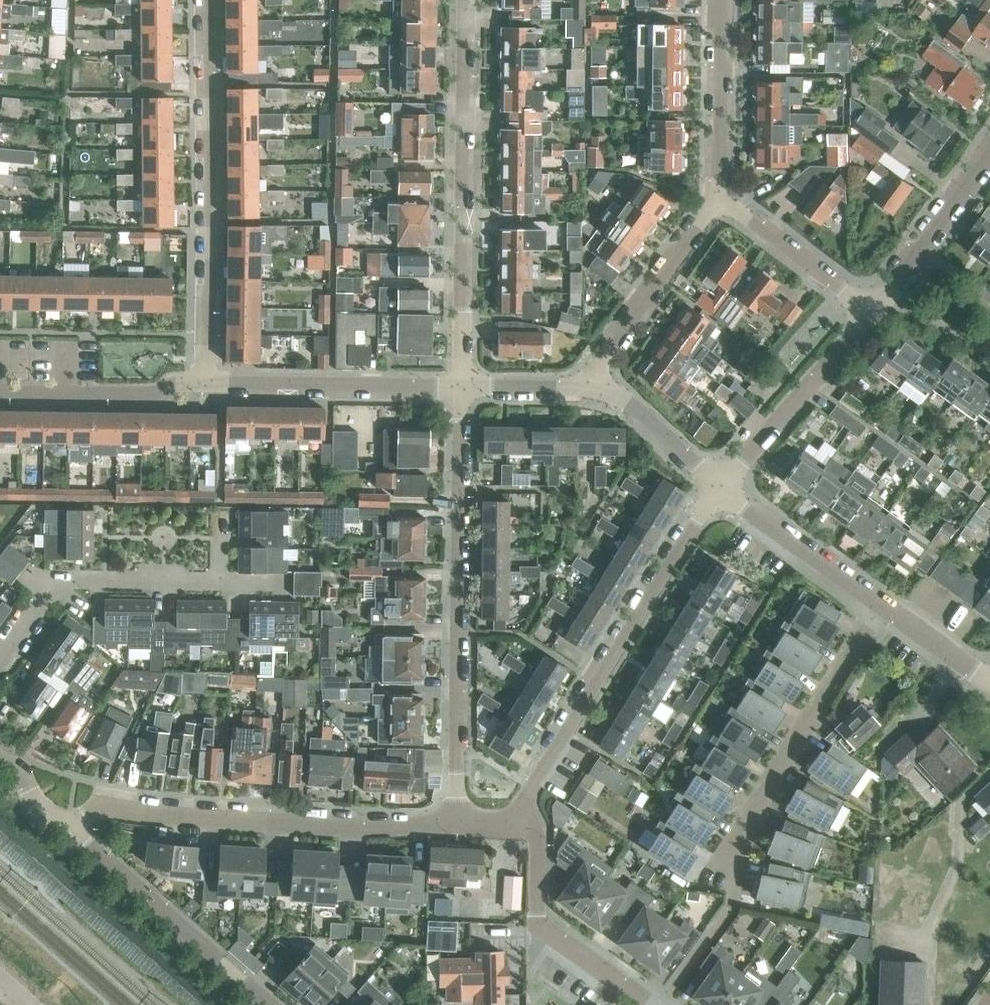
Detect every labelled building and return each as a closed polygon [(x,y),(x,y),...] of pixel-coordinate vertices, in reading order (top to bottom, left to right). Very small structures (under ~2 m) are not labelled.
[(226,20),(256,20),(256,19),(256,0),(226,0),(226,20)] [(393,1),(393,21),(401,21),(434,22),(434,0),(393,0),(393,1)] [(498,6),(502,9),(501,10),(509,10),(509,18),(539,18),(539,0),(498,0),(498,6)] [(565,19),(565,20),(584,21),(585,21),(585,0),(570,0),(570,19),(565,19)] [(989,11),(989,10),(989,0),(988,0),(983,6),(973,21),(964,14),(947,37),(962,48),(973,33),(989,46),(989,11)] [(805,3),(792,3),(759,2),(759,4),(756,6),(756,14),(759,16),(759,23),(804,23),(805,3)] [(9,19),(9,15),(25,16),(26,5),(0,3),(0,18),(9,19)] [(857,3),(856,13),(877,13),(877,3),(857,3)] [(141,31),(169,30),(169,5),(140,5),(140,4),(114,4),(114,15),(140,15),(141,29),(141,31)] [(931,11),(921,4),(915,12),(925,19),(931,11)] [(37,6),(28,6),(27,16),(37,16),(37,6)] [(846,24),(846,10),(824,9),(824,12),(822,12),(822,21),(824,20),(824,24),(846,24)] [(615,16),(590,16),(590,28),(597,28),(615,28),(615,16)] [(256,20),(226,20),(226,23),(226,45),(256,45),(256,36),(256,35),(268,35),(268,30),(281,30),(281,29),(281,20),(281,19),(256,19),(256,20)] [(865,29),(865,19),(856,19),(855,28),(865,29)] [(293,20),(281,20),(281,29),(293,29),(293,20)] [(584,21),(565,20),(564,38),(572,38),(572,49),(584,49),(584,46),(584,38),(584,28),(584,21)] [(350,37),(350,21),(338,21),(338,37),(350,37)] [(393,21),(388,21),(388,31),(400,31),(400,45),(434,45),(434,22),(401,21),(393,21)] [(758,40),(758,43),(791,43),(804,44),(804,23),(759,23),(759,29),(756,31),(756,39),(758,40)] [(682,26),(648,26),(636,25),(636,46),(681,47),(681,41),(684,40),(684,31),(681,30),(682,26)] [(835,27),(835,43),(850,43),(850,44),(852,44),(852,27),(846,27),(835,27)] [(499,32),(499,39),(501,41),(501,48),(532,49),(532,47),(533,35),(541,35),(541,29),(501,28),(501,30),(499,32)] [(590,28),(584,28),(584,38),(584,46),(590,46),(597,46),(597,28),(590,28)] [(7,45),(7,40),(23,41),(24,31),(0,29),(0,44),(7,45)] [(141,56),(170,56),(169,30),(141,31),(141,29),(114,30),(114,41),(130,40),(130,41),(141,41),(141,55),(141,56)] [(855,31),(855,44),(866,44),(866,31),(855,31)] [(49,32),(47,56),(64,56),(65,33),(49,32)] [(985,91),(974,83),(977,80),(963,70),(968,63),(933,38),(921,55),(937,66),(925,82),(944,95),(946,93),(970,110),(985,91)] [(804,44),(791,43),(758,43),(758,50),(756,51),(755,59),(758,61),(758,64),(791,65),(791,53),(804,54),(804,44)] [(849,73),(850,44),(850,43),(835,43),(827,43),(826,72),(849,73)] [(256,45),(226,45),(226,48),(226,74),(229,74),(229,83),(256,83),(256,74),(256,63),(256,60),(266,60),(266,55),(281,55),(281,45),(256,45)] [(400,45),(392,45),(391,68),(400,68),(433,69),(434,45),(400,45)] [(597,46),(590,46),(590,66),(591,66),(591,67),(604,67),(604,66),(605,66),(605,46),(597,46)] [(681,47),(636,46),(636,66),(647,67),(681,68),(681,62),(684,60),(684,52),(681,50),(681,47)] [(498,54),(498,61),(500,64),(500,67),(500,70),(540,71),(540,69),(540,64),(541,47),(532,47),(532,49),(501,48),(501,52),(498,54)] [(572,49),(570,49),(570,71),(583,72),(584,49),(572,49)] [(338,67),(356,67),(356,51),(338,51),(338,67)] [(0,55),(0,69),(6,69),(6,65),(21,67),(22,56),(7,55),(7,57),(0,55)] [(140,92),(170,92),(170,82),(170,56),(141,56),(141,55),(114,55),(114,56),(115,66),(130,66),(130,70),(141,70),(141,82),(140,82),(140,92)] [(22,66),(32,67),(33,58),(23,57),(22,66)] [(636,66),(635,77),(635,86),(633,86),(633,87),(680,88),(680,87),(684,85),(684,77),(681,75),(681,68),(647,67),(636,66)] [(604,67),(591,67),(591,79),(604,79),(604,67)] [(313,80),(328,81),(328,68),(313,68),(313,80)] [(337,81),(350,81),(350,68),(337,68),(337,81)] [(399,93),(433,93),(433,69),(400,68),(391,68),(391,69),(379,69),(379,79),(400,80),(399,93)] [(498,74),(498,81),(500,83),(500,91),(532,92),(532,91),(532,77),(540,77),(540,72),(540,71),(500,70),(500,72),(498,74)] [(570,71),(565,71),(565,91),(568,91),(583,92),(583,72),(570,71)] [(906,81),(915,88),(919,83),(910,76),(906,81)] [(758,98),(758,104),(790,105),(790,104),(803,105),(803,93),(791,93),(791,84),(758,83),(758,86),(755,88),(755,96),(758,98)] [(852,83),(852,97),(860,97),(860,83),(852,83)] [(606,116),(606,86),(591,86),(591,116),(606,116)] [(633,86),(624,86),(624,99),(646,99),(646,108),(680,109),(680,107),(683,105),(683,97),(680,95),(680,88),(633,87),(633,86)] [(282,88),(265,88),(265,99),(282,99),(282,88)] [(257,117),(257,114),(257,90),(227,90),(227,117),(257,117)] [(844,105),(844,90),(833,90),(833,105),(844,105)] [(498,97),(498,105),(500,106),(500,110),(507,110),(507,121),(546,121),(546,109),(540,109),(540,103),(540,91),(532,91),(532,92),(500,91),(500,96),(498,97)] [(583,92),(568,91),(568,92),(568,110),(568,121),(569,121),(583,121),(583,92)] [(18,110),(18,99),(2,97),(1,108),(18,110)] [(141,113),(141,125),(171,125),(171,99),(140,99),(140,97),(131,98),(105,98),(106,109),(130,109),(130,114),(141,113)] [(852,125),(871,139),(878,130),(885,120),(852,97),(852,125)] [(895,128),(904,134),(919,145),(917,148),(930,158),(932,154),(935,157),(954,131),(914,102),(906,114),(895,128)] [(352,104),(335,103),(335,137),(352,137),(352,104)] [(423,103),(391,103),(391,124),(394,124),(394,137),(433,138),(433,129),(432,129),(432,115),(423,115),(423,103)] [(826,125),(826,114),(790,114),(790,105),(758,104),(758,107),(755,108),(755,116),(757,118),(757,124),(801,125),(803,125),(826,125)] [(71,110),(70,123),(81,123),(82,111),(71,110)] [(283,129),(282,114),(257,114),(257,117),(227,117),(227,142),(257,142),(257,129),(283,129)] [(318,139),(328,139),(328,116),(318,116),(318,139)] [(498,133),(498,140),(500,142),(499,150),(532,151),(540,151),(540,150),(540,136),(540,135),(544,135),(550,130),(550,121),(546,121),(507,121),(507,128),(500,128),(500,130),(500,132),(498,133)] [(646,137),(637,137),(637,150),(646,150),(680,150),(680,144),(682,142),(683,134),(680,132),(680,130),(679,130),(679,122),(647,122),(646,137)] [(16,124),(0,123),(0,134),(16,135),(16,124)] [(115,134),(132,134),(132,124),(115,124),(115,134)] [(755,141),(757,142),(757,145),(790,145),(801,146),(801,125),(757,124),(757,132),(755,133),(755,141)] [(171,150),(171,125),(141,125),(142,151),(171,150)] [(889,151),(895,142),(878,130),(871,139),(889,151)] [(820,146),(849,145),(848,133),(819,134),(820,146)] [(890,170),(897,159),(862,134),(851,149),(877,167),(874,171),(868,178),(884,190),(876,202),(894,215),(914,187),(890,170)] [(335,137),(334,137),(335,145),(378,145),(378,148),(401,148),(401,159),(432,159),(432,146),(433,147),(433,138),(394,137),(352,137),(335,137)] [(584,148),(584,149),(602,149),(602,137),(591,137),(591,148),(584,148)] [(282,139),(266,139),(266,150),(282,149),(282,139)] [(227,142),(227,168),(257,167),(257,165),(257,142),(227,142)] [(551,145),(551,151),(551,157),(561,157),(562,145),(551,145)] [(754,162),(756,163),(756,166),(789,166),(790,145),(757,145),(757,152),(754,153),(754,162)] [(848,165),(848,147),(835,147),(835,165),(848,165)] [(13,160),(14,150),(0,148),(0,159),(13,160)] [(115,149),(115,160),(132,160),(132,149),(115,149)] [(584,163),(584,167),(590,167),(590,168),(606,168),(606,159),(602,159),(602,149),(584,149),(584,163)] [(171,176),(171,150),(142,151),(142,176),(171,176)] [(498,157),(497,164),(499,166),(499,170),(540,171),(540,165),(540,157),(540,151),(532,151),(499,150),(499,156),(498,157)] [(646,150),(637,150),(636,171),(669,171),(679,171),(679,169),(682,167),(682,159),(680,157),(680,150),(646,150)] [(335,168),(349,169),(349,157),(335,156),(335,168)] [(378,161),(378,171),(399,171),(399,161),(378,161)] [(584,171),(584,167),(584,163),(567,163),(567,171),(572,171),(583,171),(584,171)] [(283,165),(267,165),(267,176),(283,175),(283,165)] [(849,167),(811,166),(789,183),(805,196),(809,191),(815,196),(804,211),(822,224),(841,199),(850,206),(849,167)] [(257,193),(257,167),(227,168),(227,193),(257,193)] [(333,197),(334,197),(353,197),(352,185),(348,185),(347,171),(334,171),(333,197)] [(378,171),(369,171),(369,183),(398,183),(398,194),(428,194),(428,191),(432,189),(432,183),(428,181),(428,173),(399,173),(399,171),(378,171)] [(582,195),(583,171),(572,171),(572,195),(582,195)] [(596,171),(592,177),(604,185),(607,186),(615,173),(596,171)] [(551,189),(551,200),(561,200),(562,194),(562,187),(548,187),(548,174),(540,173),(540,175),(499,174),(499,193),(540,194),(540,189),(551,189)] [(11,186),(25,186),(26,176),(0,174),(0,185),(11,186)] [(116,185),(133,185),(133,175),(116,175),(116,185)] [(171,202),(171,176),(142,176),(142,202),(171,202)] [(597,194),(604,185),(592,177),(591,178),(592,179),(587,187),(597,194)] [(628,202),(654,221),(667,204),(640,185),(635,192),(623,184),(616,193),(628,202)] [(499,213),(539,213),(544,213),(544,200),(551,200),(551,189),(540,189),(540,194),(499,193),(499,213)] [(267,202),(283,201),(283,191),(266,191),(267,202)] [(257,193),(227,193),(227,219),(257,219),(257,193)] [(353,215),(353,197),(334,197),(333,197),(333,215),(353,215)] [(9,211),(10,201),(0,200),(0,210),(9,211)] [(116,211),(133,211),(133,200),(116,200),(116,211)] [(78,211),(79,201),(69,201),(68,211),(78,211)] [(642,238),(654,221),(628,202),(623,209),(612,201),(605,210),(604,209),(604,210),(615,219),(642,238)] [(172,228),(171,202),(142,202),(142,228),(172,228)] [(310,202),(310,218),(326,218),(326,202),(310,202)] [(50,204),(41,203),(40,216),(49,217),(50,204)] [(397,224),(428,225),(428,204),(387,203),(387,212),(371,212),(371,224),(397,224)] [(970,233),(980,240),(971,252),(989,266),(989,206),(988,209),(970,233)] [(642,238),(615,219),(604,210),(597,219),(609,228),(603,236),(630,255),(642,238)] [(630,255),(603,236),(585,222),(585,234),(590,237),(585,245),(585,248),(596,256),(587,267),(609,284),(630,255)] [(228,254),(228,255),(270,256),(270,254),(270,239),(287,239),(287,225),(258,224),(258,228),(228,227),(228,254)] [(397,224),(371,224),(371,234),(397,235),(397,246),(427,246),(428,225),(397,224)] [(319,225),(318,235),(329,235),(327,225),(319,225)] [(9,242),(35,242),(35,230),(21,230),(21,231),(9,230),(9,242)] [(49,243),(50,230),(35,230),(35,242),(49,243)] [(530,250),(543,250),(544,231),(499,230),(499,244),(497,244),(496,249),(530,250)] [(75,243),(89,243),(89,231),(75,231),(75,243)] [(103,243),(104,231),(89,231),(89,243),(103,243)] [(129,243),(143,243),(143,233),(129,232),(129,243)] [(581,233),(569,232),(564,232),(564,251),(568,251),(580,251),(581,233)] [(157,244),(158,233),(143,233),(143,243),(157,244)] [(337,248),(347,248),(347,235),(336,235),(335,248),(337,248)] [(319,241),(318,255),(330,255),(330,241),(329,241),(321,241),(319,241)] [(347,248),(337,248),(337,262),(337,265),(349,265),(349,248),(347,248)] [(711,300),(701,293),(694,303),(713,316),(747,269),(742,265),(744,262),(727,248),(706,277),(702,282),(713,290),(716,285),(720,288),(711,300)] [(499,256),(498,268),(538,269),(538,264),(530,264),(530,250),(496,249),(496,256),(499,256)] [(580,251),(568,251),(568,263),(580,263),(580,251)] [(228,255),(228,281),(259,282),(259,267),(270,267),(270,256),(228,255)] [(330,255),(318,255),(318,270),(329,270),(330,255)] [(367,278),(379,278),(427,278),(427,256),(412,256),(412,255),(367,255),(367,278)] [(713,316),(726,326),(743,304),(755,314),(756,313),(762,318),(775,302),(768,297),(776,286),(757,271),(755,275),(747,269),(713,316)] [(569,272),(569,293),(581,294),(581,272),(569,272)] [(496,286),(496,292),(529,293),(530,278),(538,278),(538,274),(498,273),(498,286),(496,286)] [(334,312),(352,312),(353,294),(362,294),(363,277),(338,277),(337,292),(334,292),(334,312)] [(7,310),(34,311),(35,279),(8,278),(7,310)] [(62,279),(35,279),(34,311),(61,311),(62,279)] [(62,279),(61,311),(88,312),(89,279),(62,279)] [(89,279),(88,312),(115,312),(116,280),(89,279)] [(143,280),(116,280),(115,312),(142,312),(143,280)] [(143,280),(142,312),(170,313),(171,281),(143,280)] [(266,282),(259,282),(228,281),(227,308),(258,309),(259,291),(266,291),(266,282)] [(378,287),(378,313),(378,314),(396,315),(396,313),(396,309),(427,309),(427,308),(431,308),(431,296),(427,296),(427,290),(412,290),(412,288),(396,288),(378,287)] [(538,293),(529,293),(496,292),(496,298),(498,298),(498,312),(538,312),(538,293)] [(569,305),(581,305),(581,294),(569,293),(569,305)] [(318,295),(317,309),(329,309),(329,295),(318,295)] [(776,314),(788,323),(799,309),(787,300),(776,314)] [(555,328),(569,332),(576,334),(581,318),(578,317),(581,310),(568,306),(566,313),(560,312),(555,328)] [(678,319),(674,325),(709,351),(716,341),(707,335),(713,327),(686,307),(684,310),(681,309),(676,316),(678,319)] [(227,335),(258,335),(258,318),(266,318),(266,309),(258,309),(227,308),(227,335)] [(317,324),(329,324),(329,309),(317,309),(317,324)] [(377,334),(378,314),(378,313),(352,312),(334,312),(333,368),(359,369),(359,366),(354,366),(354,364),(364,364),(364,346),(354,346),(354,330),(366,330),(365,331),(366,332),(366,333),(367,334),(368,334),(377,334)] [(396,313),(396,315),(378,314),(377,343),(396,343),(396,353),(430,354),(430,352),(431,314),(396,313)] [(517,322),(497,321),(497,357),(541,358),(541,350),(545,350),(546,339),(541,339),(541,331),(540,331),(540,325),(517,322)] [(666,336),(662,341),(705,372),(707,373),(710,369),(709,361),(705,358),(710,351),(709,351),(674,325),(673,326),(669,326),(664,332),(666,336)] [(258,336),(258,335),(227,335),(226,362),(257,363),(258,348),(270,348),(270,336),(258,336)] [(868,367),(898,389),(902,383),(924,354),(903,338),(895,348),(887,342),(868,367)] [(654,346),(650,353),(651,356),(650,357),(686,384),(692,376),(699,380),(705,372),(662,341),(658,346),(654,346)] [(924,354),(902,383),(898,389),(919,405),(923,399),(951,361),(950,360),(944,368),(924,354)] [(319,356),(318,359),(318,368),(328,369),(328,356),(319,356)] [(639,372),(637,375),(675,403),(687,385),(686,384),(650,357),(646,363),(643,362),(638,369),(639,372)] [(752,367),(741,358),(733,368),(745,377),(752,367)] [(951,361),(923,399),(919,405),(920,406),(931,391),(951,405),(972,376),(951,361)] [(972,376),(951,405),(971,421),(989,396),(989,388),(972,376)] [(728,388),(732,391),(735,394),(736,392),(741,386),(733,381),(728,388)] [(721,383),(713,393),(725,401),(732,391),(728,388),(723,385),(721,383)] [(859,416),(866,406),(845,391),(838,401),(859,416)] [(746,417),(754,408),(736,392),(735,394),(728,402),(746,417)] [(971,421),(972,421),(977,415),(987,422),(984,427),(989,432),(989,396),(971,421)] [(703,410),(717,422),(725,413),(710,401),(703,410)] [(816,405),(811,412),(818,417),(823,410),(816,405)] [(835,405),(828,415),(850,431),(858,421),(835,405)] [(224,438),(225,438),(225,444),(234,444),(234,439),(249,439),(249,408),(225,408),(224,438)] [(249,408),(249,439),(249,444),(259,444),(259,439),(273,439),(274,408),(249,408)] [(274,408),(273,439),(274,439),(274,444),(283,445),(284,439),(297,440),(298,409),(274,408)] [(298,409),(297,440),(298,440),(298,445),(308,445),(308,440),(322,440),(323,409),(298,409)] [(3,448),(3,443),(17,443),(18,412),(0,412),(0,448),(3,448)] [(18,412),(17,443),(18,443),(18,448),(28,448),(28,443),(42,443),(42,413),(18,412)] [(42,413),(42,443),(42,449),(52,449),(52,443),(66,444),(67,413),(42,413)] [(91,461),(91,450),(91,444),(91,414),(67,413),(66,444),(67,444),(67,449),(67,452),(67,460),(91,461)] [(91,414),(91,444),(91,450),(101,450),(101,444),(115,445),(116,414),(91,414)] [(116,414),(115,445),(116,445),(116,450),(125,450),(125,453),(140,453),(140,450),(140,445),(139,445),(140,415),(116,414)] [(164,415),(140,415),(139,445),(140,445),(140,450),(150,450),(150,445),(164,445),(164,415)] [(189,416),(166,415),(164,415),(164,445),(165,445),(164,450),(174,451),(174,446),(188,446),(189,416)] [(214,416),(190,416),(189,416),(188,446),(189,446),(189,451),(199,451),(199,446),(213,446),(214,416)] [(703,421),(692,436),(705,445),(716,431),(703,421)] [(866,426),(858,421),(850,431),(858,437),(866,426)] [(893,441),(900,430),(891,424),(884,434),(893,441)] [(482,427),(482,453),(506,453),(506,427),(482,427)] [(529,428),(506,427),(506,453),(529,453),(529,428)] [(547,465),(547,476),(558,476),(558,465),(553,465),(553,454),(553,428),(529,428),(529,453),(543,453),(543,465),(547,465)] [(553,454),(567,454),(576,454),(577,428),(553,428),(553,454)] [(577,428),(576,454),(600,454),(600,429),(577,428)] [(374,473),(374,474),(407,474),(407,468),(424,468),(424,448),(428,448),(428,429),(396,429),(383,429),(382,473),(374,473)] [(600,429),(600,454),(623,455),(624,429),(600,429)] [(332,444),(332,464),(331,469),(356,470),(357,432),(332,431),(332,444)] [(914,456),(921,445),(904,433),(896,443),(914,456)] [(871,446),(880,452),(887,442),(878,436),(871,446)] [(332,444),(320,444),(320,464),(332,464),(332,444)] [(802,452),(782,480),(803,496),(824,467),(810,457),(813,453),(805,448),(802,452)] [(901,468),(908,457),(899,450),(891,461),(901,468)] [(935,471),(942,461),(933,454),(926,465),(935,471)] [(824,467),(803,496),(824,511),(845,482),(852,473),(831,458),(825,468),(824,467)] [(375,461),(364,461),(364,470),(375,470),(375,461)] [(500,464),(500,475),(511,475),(512,465),(500,464)] [(594,466),(594,476),(605,476),(605,466),(594,466)] [(920,466),(913,476),(922,483),(929,472),(920,466)] [(955,486),(963,476),(954,469),(946,480),(955,486)] [(852,473),(845,482),(824,511),(845,526),(867,497),(854,488),(860,480),(852,473)] [(407,475),(407,474),(374,474),(374,488),(393,488),(393,496),(425,497),(425,475),(407,475)] [(511,485),(511,475),(500,475),(500,485),(511,485)] [(547,476),(547,486),(558,486),(558,476),(547,476)] [(594,476),(594,486),(605,486),(605,476),(594,476)] [(619,487),(628,492),(634,483),(625,477),(619,487)] [(662,478),(649,498),(671,512),(684,492),(662,478)] [(234,483),(234,491),(248,491),(248,483),(234,483)] [(643,488),(634,483),(628,492),(637,498),(643,488)] [(141,488),(139,488),(138,502),(163,503),(163,485),(149,485),(149,490),(141,490),(141,488)] [(164,485),(163,485),(163,503),(187,503),(187,491),(164,490),(164,485)] [(977,502),(985,491),(976,485),(968,495),(977,502)] [(16,501),(17,488),(15,488),(7,488),(0,488),(0,500),(16,501)] [(124,490),(114,490),(114,502),(138,502),(139,488),(124,488),(124,490)] [(90,489),(65,489),(65,501),(90,502),(90,489)] [(90,489),(90,502),(114,502),(114,490),(90,489)] [(214,491),(187,491),(187,503),(214,503),(214,491)] [(248,504),(248,491),(234,491),(224,491),(224,503),(248,504)] [(272,492),(248,491),(248,504),(272,504),(272,492)] [(272,492),(272,504),(296,504),(296,492),(272,492)] [(323,492),(296,492),(296,504),(323,504),(323,492)] [(358,493),(358,507),(388,508),(389,494),(358,493)] [(888,512),(867,497),(845,526),(866,542),(888,512)] [(671,512),(649,498),(637,518),(659,532),(671,512)] [(482,501),(482,525),(508,526),(519,526),(519,520),(519,517),(508,517),(509,502),(502,502),(482,501)] [(984,521),(989,513),(989,512),(980,504),(973,514),(984,521)] [(343,538),(343,508),(320,507),(320,537),(321,537),(327,537),(343,538)] [(380,538),(380,539),(424,539),(425,519),(394,518),(394,517),(387,517),(388,508),(358,507),(357,518),(373,518),(373,538),(380,538)] [(93,536),(93,512),(43,511),(43,525),(47,525),(47,535),(93,536)] [(238,513),(237,538),(255,538),(255,544),(255,550),(255,551),(282,552),(287,552),(287,544),(287,538),(282,538),(282,527),(287,527),(287,514),(287,512),(238,511),(238,513)] [(909,527),(888,512),(866,542),(887,557),(909,527)] [(594,526),(603,532),(609,522),(600,517),(594,526)] [(659,532),(637,518),(624,538),(647,552),(659,532)] [(519,526),(519,531),(529,531),(529,520),(519,520),(519,526)] [(540,520),(529,520),(529,531),(540,531),(540,520)] [(612,537),(618,528),(609,522),(603,532),(612,537)] [(938,531),(949,539),(956,530),(945,522),(938,531)] [(482,525),(481,549),(508,549),(508,536),(519,536),(519,531),(519,526),(508,526),(482,525)] [(958,535),(969,542),(975,533),(965,526),(958,535)] [(930,542),(909,527),(887,557),(908,572),(914,564),(925,573),(949,539),(938,531),(930,542)] [(93,536),(47,535),(43,535),(43,560),(92,561),(93,536)] [(647,552),(624,538),(612,558),(634,572),(647,552)] [(424,560),(424,539),(380,539),(380,554),(379,554),(379,559),(364,558),(364,559),(363,568),(379,568),(402,569),(402,560),(424,560)] [(0,555),(0,557),(20,572),(28,560),(7,545),(0,555)] [(481,549),(481,571),(508,571),(508,549),(481,549)] [(255,550),(237,550),(237,574),(273,575),(286,575),(286,562),(282,562),(282,552),(255,551),(255,550)] [(928,576),(938,584),(953,563),(943,555),(928,576)] [(20,572),(0,557),(0,577),(2,578),(10,584),(20,572)] [(570,566),(579,571),(584,562),(576,557),(570,566)] [(634,572),(612,558),(600,578),(622,591),(634,572)] [(712,560),(699,581),(723,596),(736,575),(712,560)] [(587,577),(593,568),(584,562),(579,571),(587,577)] [(938,584),(948,590),(963,570),(953,563),(938,584)] [(529,566),(519,566),(519,571),(519,577),(529,578),(529,566)] [(539,566),(529,566),(529,578),(539,578),(539,566)] [(348,580),(363,581),(363,598),(373,598),(375,598),(375,599),(393,599),(424,600),(424,579),(402,578),(379,578),(379,568),(363,568),(356,568),(348,568),(348,580)] [(948,590),(957,597),(972,576),(963,570),(948,590)] [(292,571),(292,585),(318,586),(320,586),(320,572),(292,571)] [(481,571),(481,595),(508,596),(508,583),(519,583),(519,577),(519,571),(508,571),(481,571)] [(976,611),(986,618),(989,613),(989,575),(983,584),(982,583),(967,604),(976,611)] [(982,583),(972,576),(957,597),(967,604),(982,583)] [(600,578),(587,597),(610,611),(622,591),(600,578)] [(686,602),(710,617),(723,596),(699,581),(686,602)] [(292,595),(318,596),(318,586),(292,585),(292,595)] [(336,587),(320,587),(320,598),(336,598),(336,587)] [(730,589),(725,598),(740,607),(745,598),(730,589)] [(801,591),(783,620),(819,643),(824,646),(836,627),(831,624),(837,613),(801,591)] [(481,595),(481,619),(492,619),(492,630),(505,630),(505,619),(507,620),(514,620),(514,604),(514,596),(508,596),(481,595)] [(545,606),(554,611),(560,601),(551,596),(545,606)] [(597,631),(610,611),(587,597),(575,617),(597,631)] [(749,598),(743,609),(752,614),(758,603),(749,598)] [(409,620),(424,621),(424,600),(393,599),(375,599),(375,607),(370,607),(370,623),(409,623),(409,620)] [(117,647),(128,647),(128,601),(103,600),(103,618),(92,618),(91,646),(103,646),(103,650),(116,650),(117,647)] [(128,601),(128,647),(128,651),(153,651),(153,656),(163,656),(164,622),(153,622),(153,601),(128,601)] [(175,622),(164,622),(163,656),(176,656),(176,652),(189,652),(190,648),(200,648),(201,602),(176,601),(175,622)] [(560,601),(554,611),(563,616),(569,607),(560,601)] [(212,652),(236,652),(236,620),(225,620),(225,602),(201,602),(200,648),(212,648),(212,652)] [(673,622),(698,637),(710,617),(686,602),(673,622)] [(10,611),(0,603),(0,625),(10,611)] [(248,603),(248,621),(236,620),(236,652),(262,653),(262,649),(271,649),(272,604),(248,603)] [(298,604),(272,604),(271,649),(284,649),(284,654),(297,654),(298,604)] [(739,635),(752,614),(743,609),(737,619),(735,618),(728,628),(739,635)] [(317,624),(317,610),(305,610),(305,624),(317,624)] [(331,610),(320,610),(320,626),(341,626),(341,618),(331,610)] [(585,652),(597,631),(575,617),(568,629),(555,621),(549,630),(585,652)] [(75,632),(79,627),(65,618),(31,665),(41,672),(36,678),(35,678),(16,705),(36,719),(47,702),(54,707),(67,688),(68,685),(52,673),(79,635),(75,632)] [(781,635),(771,651),(771,652),(801,671),(801,672),(806,675),(818,656),(813,652),(819,643),(783,620),(776,632),(781,635)] [(673,622),(661,643),(685,658),(698,637),(673,622)] [(335,627),(319,627),(319,657),(334,657),(335,657),(335,643),(335,628),(335,627)] [(335,628),(335,643),(345,643),(350,638),(351,628),(340,628),(335,628)] [(385,634),(374,634),(374,646),(368,646),(368,658),(378,658),(384,659),(422,659),(422,654),(424,652),(424,646),(422,644),(422,639),(413,639),(413,635),(385,634)] [(718,650),(727,655),(733,645),(724,639),(718,650)] [(673,678),(685,658),(661,643),(648,663),(673,678)] [(801,672),(801,671),(771,652),(771,651),(766,648),(758,660),(763,663),(753,680),(784,699),(783,700),(788,703),(800,684),(795,681),(801,672)] [(727,655),(718,650),(711,660),(720,666),(727,655)] [(501,662),(509,668),(515,658),(507,653),(501,662)] [(863,664),(872,668),(876,659),(867,654),(863,664)] [(532,675),(554,689),(567,669),(545,655),(532,675)] [(318,680),(318,682),(318,688),(321,688),(331,688),(346,688),(347,688),(347,676),(334,677),(334,657),(319,657),(318,657),(318,680)] [(377,682),(384,682),(421,683),(421,675),(423,673),(423,667),(422,665),(422,659),(384,659),(378,658),(377,682)] [(524,664),(515,658),(509,668),(518,673),(524,664)] [(84,693),(100,672),(85,662),(68,685),(67,688),(73,693),(68,700),(68,701),(49,727),(69,741),(88,714),(89,715),(98,703),(84,693)] [(660,699),(673,678),(648,663),(636,683),(660,699)] [(156,690),(164,672),(122,670),(109,687),(156,690)] [(179,692),(204,693),(206,673),(182,672),(181,678),(179,692)] [(179,692),(181,678),(163,674),(160,692),(178,695),(179,692)] [(229,687),(230,677),(230,676),(218,675),(217,686),(229,687)] [(542,709),(554,689),(532,675),(520,695),(542,709)] [(850,693),(859,680),(851,675),(842,689),(850,693)] [(771,732),(783,712),(778,709),(783,700),(784,699),(753,680),(748,676),(741,689),(746,692),(736,708),(735,709),(766,728),(766,729),(771,732)] [(258,680),(230,677),(229,687),(229,693),(242,694),(242,690),(257,692),(258,680)] [(258,677),(258,680),(257,692),(282,693),(282,679),(258,677)] [(305,699),(305,692),(305,682),(305,681),(305,679),(282,679),(281,706),(305,706),(305,699)] [(699,680),(692,690),(701,696),(708,685),(699,680)] [(318,692),(318,688),(318,682),(305,682),(305,692),(318,692)] [(636,683),(623,704),(647,719),(660,699),(636,683)] [(331,696),(331,688),(321,688),(321,696),(331,696)] [(388,720),(391,720),(421,720),(422,718),(424,719),(424,709),(422,709),(422,699),(421,699),(421,695),(412,694),(391,694),(372,694),(372,688),(347,688),(346,688),(346,702),(372,701),(372,719),(378,719),(388,719),(388,720)] [(688,717),(701,696),(692,690),(686,700),(678,695),(671,706),(688,717)] [(476,702),(485,708),(491,698),(482,693),(476,702)] [(529,729),(542,709),(520,695),(507,715),(529,729)] [(500,704),(491,698),(485,708),(494,713),(500,704)] [(331,704),(325,711),(331,719),(331,720),(338,728),(347,717),(340,710),(339,711),(339,712),(331,704)] [(635,739),(647,719),(623,704),(610,724),(635,739)] [(760,738),(766,729),(766,728),(735,709),(736,708),(730,705),(723,717),(728,720),(718,736),(717,737),(748,756),(748,757),(753,760),(765,741),(760,738)] [(846,718),(835,707),(825,716),(835,728),(834,729),(841,737),(837,740),(848,752),(852,748),(853,748),(878,725),(859,705),(846,718)] [(87,750),(90,752),(89,754),(99,758),(100,756),(110,761),(118,744),(120,745),(127,731),(125,730),(131,717),(109,706),(102,720),(87,750)] [(144,738),(137,737),(134,760),(140,760),(139,768),(142,769),(141,772),(153,774),(154,771),(162,772),(168,735),(171,714),(156,712),(153,731),(145,730),(144,738)] [(227,781),(249,782),(252,752),(252,750),(253,738),(255,719),(254,719),(254,716),(242,715),(241,728),(231,727),(231,736),(230,750),(227,781)] [(517,749),(529,729),(507,715),(495,735),(517,749)] [(338,728),(357,748),(357,747),(358,718),(347,717),(338,728)] [(252,750),(252,752),(249,782),(271,784),(274,752),(264,752),(265,740),(267,740),(268,720),(255,719),(253,738),(255,738),(254,751),(252,750)] [(377,730),(377,742),(390,743),(421,743),(421,720),(391,720),(388,720),(388,730),(377,730)] [(676,737),(682,726),(674,721),(667,731),(676,737)] [(182,733),(172,732),(167,772),(171,773),(170,775),(180,776),(181,774),(185,775),(189,747),(197,748),(201,725),(184,722),(182,733)] [(282,722),(276,785),(298,787),(300,755),(291,755),(293,723),(282,722)] [(200,746),(199,746),(197,776),(205,777),(207,779),(213,780),(216,778),(219,778),(222,747),(210,746),(212,723),(202,723),(200,737),(201,737),(200,746)] [(622,760),(635,739),(610,724),(597,745),(622,760)] [(915,747),(904,734),(891,747),(884,755),(885,756),(880,760),(880,773),(887,779),(898,770),(903,775),(914,765),(941,795),(974,765),(938,725),(915,747)] [(670,747),(676,737),(667,731),(661,742),(670,747)] [(700,766),(730,785),(730,786),(735,789),(747,769),(742,766),(748,757),(748,756),(717,737),(718,736),(713,733),(705,746),(710,749),(700,765),(700,766)] [(128,736),(118,757),(124,760),(125,758),(134,739),(128,736)] [(307,785),(328,787),(330,739),(321,739),(321,737),(310,737),(307,785)] [(328,787),(327,788),(351,790),(353,759),(343,759),(344,743),(344,740),(330,739),(328,787)] [(824,754),(819,751),(806,770),(810,773),(807,777),(820,785),(823,781),(842,794),(849,793),(866,768),(831,744),(824,754)] [(366,748),(357,747),(357,748),(356,764),(364,764),(363,790),(384,792),(386,755),(374,754),(373,761),(365,760),(366,748)] [(384,792),(392,793),(407,794),(407,792),(422,793),(422,750),(394,749),(386,749),(386,755),(384,792)] [(651,778),(664,757),(655,751),(642,772),(651,778)] [(630,780),(596,759),(587,774),(621,795),(630,780)] [(724,795),(730,786),(730,785),(700,766),(700,765),(695,762),(687,774),(692,777),(682,793),(682,794),(713,813),(712,814),(717,817),(729,798),(724,795)] [(795,789),(784,809),(788,812),(786,816),(799,823),(801,819),(822,830),(828,828),(843,801),(806,781),(800,792),(795,789)] [(974,796),(989,814),(989,782),(974,796)] [(569,803),(579,809),(590,792),(579,786),(569,803)] [(632,787),(625,797),(640,806),(646,796),(632,787)] [(675,806),(665,822),(664,823),(695,842),(694,843),(700,846),(712,826),(707,823),(712,814),(713,813),(682,794),(682,793),(677,790),(669,803),(675,806)] [(562,803),(555,799),(551,806),(551,821),(561,827),(573,810),(562,803)] [(989,829),(989,827),(980,818),(969,829),(980,839),(989,829)] [(652,831),(657,834),(646,852),(682,874),(694,855),(689,852),(694,843),(695,842),(664,823),(665,822),(659,819),(652,831)] [(779,833),(774,831),(766,852),(770,854),(768,859),(782,864),(784,859),(806,867),(812,865),(823,836),(783,821),(779,833)] [(568,909),(569,910),(577,916),(611,868),(567,837),(556,851),(556,864),(574,877),(558,900),(569,908),(568,909)] [(148,852),(148,853),(149,853),(148,865),(173,868),(172,874),(188,876),(188,878),(203,880),(205,852),(193,850),(193,846),(165,843),(166,839),(164,839),(150,838),(148,852)] [(237,846),(224,845),(223,848),(219,848),(217,881),(203,880),(202,900),(217,901),(217,896),(236,898),(236,892),(239,892),(242,849),(238,849),(239,845),(237,845),(237,846)] [(259,847),(246,846),(245,850),(242,849),(239,892),(261,894),(275,894),(276,882),(262,881),(264,851),(261,851),(261,847),(260,847),(259,847)] [(455,848),(429,847),(427,876),(441,877),(441,886),(453,886),(455,848)] [(482,850),(455,848),(453,886),(480,888),(482,850)] [(290,883),(276,882),(275,894),(312,897),(315,854),(312,854),(312,850),(311,850),(297,849),(296,853),(292,853),(290,883)] [(319,851),(318,854),(315,854),(312,897),(311,905),(334,906),(334,898),(348,899),(349,887),(335,886),(337,855),(334,855),(334,851),(333,851),(333,852),(319,851)] [(363,888),(349,887),(348,899),(384,901),(384,911),(388,859),(385,858),(385,854),(383,854),(383,855),(370,854),(369,857),(365,857),(363,888)] [(406,856),(392,855),(391,859),(388,859),(384,911),(407,913),(407,903),(421,904),(422,891),(408,890),(410,860),(407,860),(407,856),(406,856)] [(773,906),(774,901),(797,906),(803,902),(809,873),(768,864),(765,876),(759,875),(755,897),(760,898),(759,903),(773,906)] [(860,883),(871,884),(871,868),(861,867),(860,883)] [(624,913),(631,904),(641,890),(630,882),(625,889),(607,876),(612,869),(611,868),(577,916),(586,922),(587,921),(598,929),(614,906),(624,913)] [(521,877),(503,876),(502,907),(519,908),(521,877)] [(628,953),(637,959),(666,918),(665,918),(663,921),(645,908),(652,898),(641,890),(631,904),(624,913),(634,920),(618,943),(629,951),(628,953)] [(685,899),(698,901),(700,893),(686,891),(685,899)] [(437,899),(439,912),(452,911),(450,898),(437,899)] [(189,901),(184,908),(190,914),(197,907),(189,901)] [(678,927),(666,918),(637,959),(646,965),(647,964),(658,972),(674,949),(684,956),(701,933),(683,920),(678,927)] [(754,935),(762,941),(773,925),(765,919),(754,935)] [(853,919),(850,933),(867,936),(870,923),(853,919)] [(427,920),(425,948),(453,949),(455,921),(427,920)] [(348,936),(348,921),(331,921),(331,935),(348,936)] [(361,926),(360,939),(381,941),(382,927),(361,926)] [(827,941),(830,929),(820,927),(817,939),(827,941)] [(867,957),(868,938),(854,936),(853,956),(867,957)] [(245,949),(236,942),(228,951),(237,958),(245,949)] [(295,993),(298,995),(327,963),(332,957),(315,943),(310,948),(281,980),(284,983),(281,986),(282,986),(283,986),(293,995),(295,993)] [(741,972),(729,964),(734,957),(716,944),(699,967),(709,974),(693,997),(704,1004),(717,1004),(741,972)] [(791,944),(787,951),(796,958),(801,951),(791,944)] [(245,949),(237,958),(245,966),(253,956),(245,949)] [(471,958),(439,959),(439,985),(445,985),(446,999),(476,998),(476,1000),(502,999),(502,982),(507,982),(507,980),(506,974),(506,966),(501,966),(501,951),(475,952),(475,958),(471,958)] [(254,973),(262,964),(253,956),(245,966),(254,973)] [(298,995),(301,997),(298,1000),(299,1001),(304,1004),(320,1004),(336,987),(346,997),(354,987),(344,978),(349,972),(332,957),(327,963),(298,995)] [(780,960),(775,967),(785,973),(789,967),(780,960)] [(878,1004),(922,1004),(924,963),(880,961),(878,1004)] [(776,987),(763,1004),(790,1004),(793,1000),(787,995),(798,979),(787,971),(776,987)] [(741,972),(717,1004),(748,1004),(749,1003),(751,1004),(763,1004),(776,987),(758,975),(754,982),(741,972)] [(366,978),(357,989),(360,992),(352,1002),(356,1004),(397,1004),(366,978)]
